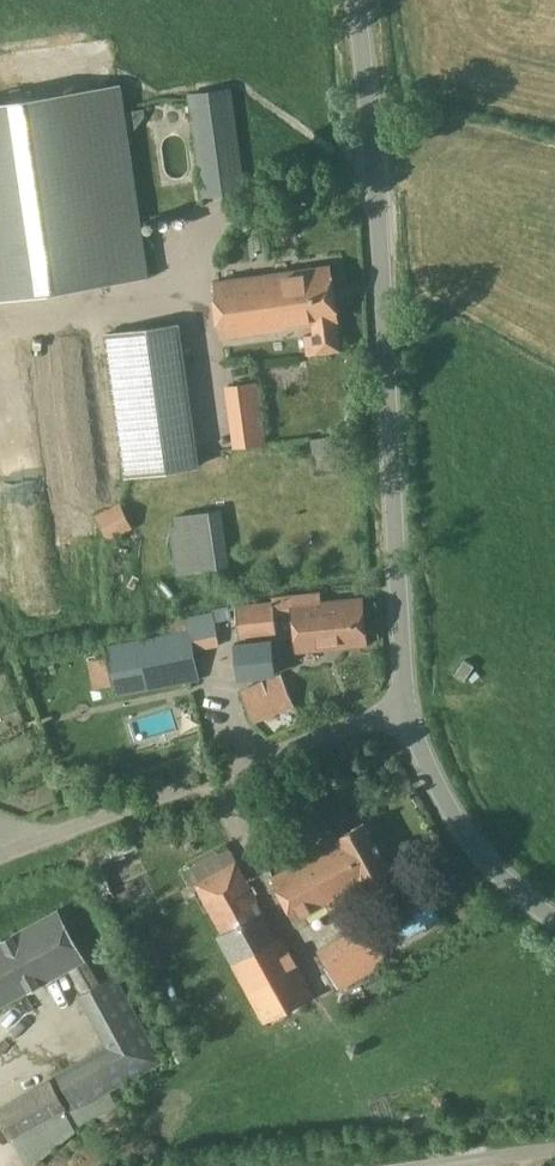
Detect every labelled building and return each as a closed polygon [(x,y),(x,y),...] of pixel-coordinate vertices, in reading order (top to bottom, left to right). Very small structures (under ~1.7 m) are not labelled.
[(118,86),(23,99),(21,88),(10,90),(12,101),(0,102),(0,297),(145,276),(118,86)] [(245,188),(244,179),(231,87),(188,93),(202,194),(245,188)] [(329,266),(213,281),(220,337),(312,325),(313,335),(303,336),(305,354),(340,349),(329,266)] [(177,322),(105,333),(125,475),(127,475),(197,465),(195,454),(177,322)] [(225,385),(234,447),(267,443),(258,380),(225,385)] [(327,436),(310,438),(312,451),(332,449),(331,440),(327,440),(327,436)] [(171,526),(174,545),(178,574),(191,572),(231,566),(222,508),(176,515),(178,525),(171,526)] [(296,650),(366,644),(362,598),(320,602),(319,592),(272,597),(272,602),(235,605),(238,637),(276,634),(274,608),(292,606),(296,650)] [(199,678),(193,651),(219,646),(215,622),(217,622),(214,612),(164,621),(167,633),(105,646),(115,695),(199,678)] [(237,677),(275,674),(272,639),(234,643),(237,677)] [(465,659),(455,674),(465,680),(475,666),(465,659)] [(282,674),(241,691),(253,722),(294,706),(282,674)] [(296,920),(326,904),(332,914),(371,892),(367,885),(391,872),(363,821),(336,836),(339,842),(273,877),(296,920)] [(229,849),(188,871),(220,933),(216,935),(261,1020),(312,993),(282,936),(277,939),(229,849)] [(163,1061),(114,976),(98,985),(56,910),(0,942),(0,1006),(72,965),(86,991),(79,995),(107,1045),(57,1073),(61,1081),(0,1116),(25,1160),(86,1125),(118,1107),(109,1091),(163,1061)] [(363,980),(368,988),(386,979),(381,970),(363,980)]
